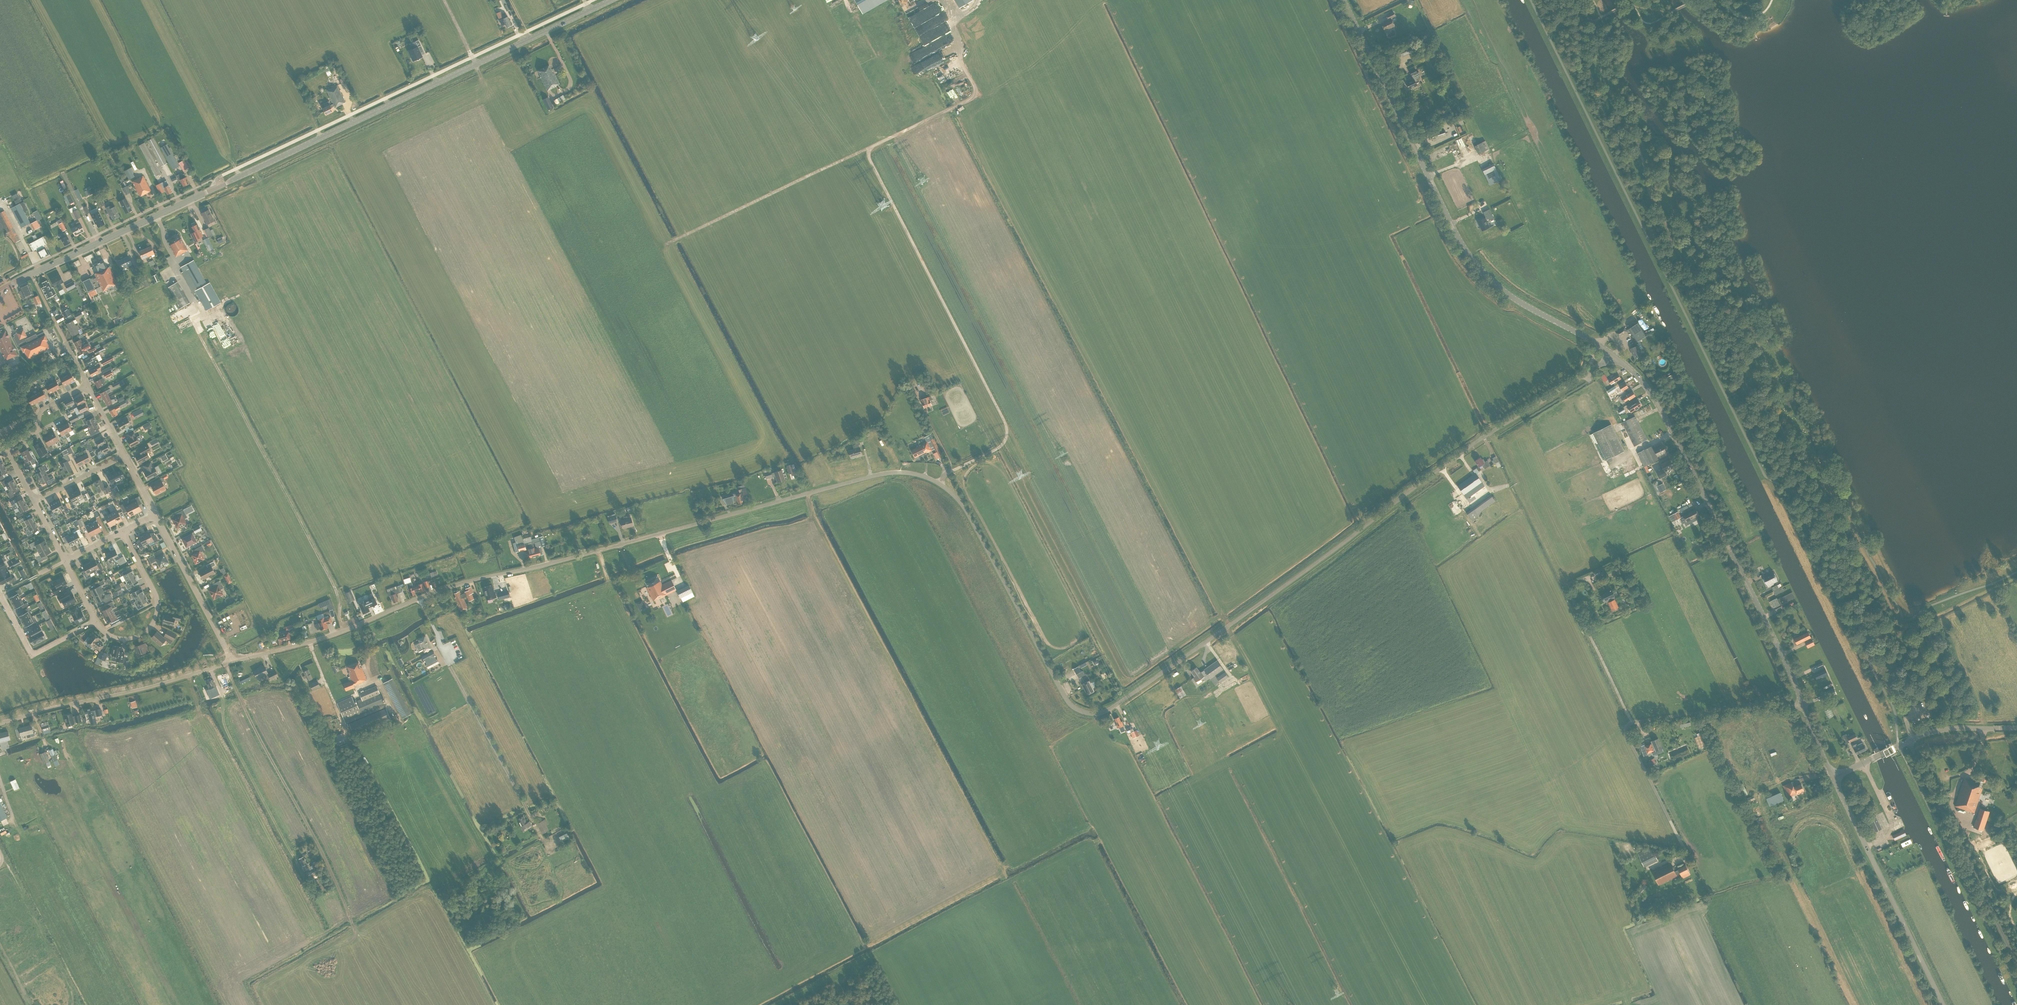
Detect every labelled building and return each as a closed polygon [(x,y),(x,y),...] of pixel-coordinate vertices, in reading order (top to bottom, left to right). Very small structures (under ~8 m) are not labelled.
[(863,13),(886,0),(855,0),(863,13)] [(502,17),(503,19),(502,19),(507,28),(512,25),(508,16),(507,17),(506,14),(503,15),(501,11),(497,13),(499,19),(502,17)] [(1394,13),(1387,16),(1389,21),(1382,24),(1385,31),(1395,26),(1391,18),(1396,16),(1394,13)] [(1412,52),(1409,46),(1399,51),(1402,56),(1412,52)] [(422,57),(418,47),(408,52),(413,61),(422,57)] [(560,84),(553,71),(552,72),(549,65),(538,71),(541,77),(540,78),(547,91),(548,91),(548,92),(549,91),(549,90),(556,87),(556,86),(560,84)] [(1414,80),(1406,83),(1409,89),(1417,85),(1415,82),(1417,81),(1416,79),(1419,78),(1418,77),(1421,75),(1419,72),(1417,73),(1415,69),(1410,72),(1414,80)] [(335,108),(342,104),(345,102),(337,85),(327,90),(333,104),(330,105),(328,101),(321,105),(326,115),(333,111),(331,108),(334,106),(335,108)] [(548,110),(553,107),(548,97),(543,100),(548,110)] [(1434,141),(1446,137),(1443,129),(1431,134),(1434,141)] [(161,166),(167,163),(153,138),(148,141),(161,166)] [(1490,149),(1486,140),(1474,146),(1478,154),(1490,149)] [(156,176),(161,173),(145,142),(139,145),(156,176)] [(167,143),(160,147),(173,169),(179,166),(167,143)] [(189,168),(184,160),(179,163),(183,171),(189,168)] [(1464,168),(1481,203),(1495,197),(1495,196),(1497,195),(1496,192),(1498,191),(1494,185),(1491,187),(1490,185),(1501,180),(1493,163),(1481,169),(1478,161),(1464,168)] [(135,177),(130,168),(125,171),(129,179),(135,177)] [(184,187),(189,184),(188,181),(187,177),(186,177),(185,174),(182,175),(182,173),(177,176),(179,181),(180,180),(184,187)] [(140,196),(151,191),(143,176),(132,181),(140,196)] [(167,180),(156,185),(160,193),(164,191),(163,189),(165,188),(167,194),(172,192),(167,180)] [(132,210),(128,203),(125,198),(119,202),(121,206),(122,206),(126,213),(132,210)] [(19,203),(11,208),(22,228),(30,223),(19,203)] [(111,216),(113,220),(120,216),(115,206),(112,208),(111,205),(106,208),(110,216),(111,216)] [(81,217),(76,206),(69,209),(71,213),(73,212),(77,219),(81,217)] [(16,244),(21,241),(5,210),(0,213),(0,229),(0,230),(6,227),(14,243),(15,243),(16,244)] [(214,221),(209,210),(202,213),(207,224),(214,221)] [(1486,222),(1494,218),(1490,210),(1483,213),(1486,218),(1485,219),(1478,222),(1482,231),(1489,228),(1486,222)] [(98,227),(105,224),(99,211),(91,215),(95,224),(96,223),(98,227)] [(41,227),(37,220),(30,224),(34,230),(41,227)] [(75,223),(76,226),(72,228),(75,236),(84,231),(81,224),(79,221),(75,223)] [(204,237),(198,224),(192,227),(194,232),(191,234),(195,243),(201,240),(201,238),(204,237)] [(209,228),(204,230),(208,238),(213,236),(215,234),(213,229),(210,230),(209,228)] [(65,246),(70,243),(69,240),(69,239),(67,236),(65,233),(62,234),(64,237),(61,239),(65,246)] [(188,250),(178,233),(167,240),(176,257),(188,250)] [(43,236),(29,244),(33,251),(36,249),(37,250),(41,258),(49,254),(45,247),(44,245),(47,243),(43,236)] [(151,246),(145,249),(149,258),(152,257),(151,255),(154,254),(151,246)] [(147,259),(149,258),(145,249),(139,251),(143,259),(146,257),(147,259)] [(122,269),(126,267),(127,269),(129,268),(128,266),(132,264),(128,256),(118,261),(122,269)] [(206,310),(221,302),(210,283),(207,284),(193,260),(181,267),(183,272),(182,272),(193,292),(195,291),(206,310)] [(107,268),(104,261),(94,265),(98,272),(95,274),(103,291),(114,286),(118,284),(110,267),(107,268)] [(64,282),(60,275),(51,280),(55,286),(56,286),(59,291),(63,289),(61,284),(64,282)] [(90,278),(83,282),(88,292),(95,289),(90,278)] [(48,283),(47,281),(42,283),(44,286),(42,288),(47,298),(56,294),(53,288),(52,288),(49,282),(48,283)] [(73,281),(65,285),(68,291),(76,287),(73,281)] [(190,303),(178,282),(168,287),(181,308),(190,303)] [(23,299),(33,294),(28,283),(20,287),(22,292),(20,293),(23,299)] [(226,308),(226,310),(226,311),(226,312),(227,313),(227,314),(228,315),(229,315),(230,316),(231,316),(232,316),(233,316),(234,316),(235,316),(236,315),(237,314),(238,313),(238,312),(239,311),(239,310),(239,309),(238,308),(238,307),(237,306),(236,305),(235,304),(234,304),(233,304),(232,304),(231,304),(230,304),(229,305),(228,306),(227,306),(227,307),(226,308)] [(67,309),(62,312),(65,318),(71,315),(67,309)] [(88,317),(85,310),(74,315),(76,319),(82,316),(84,319),(88,317)] [(76,319),(67,324),(73,336),(79,332),(80,334),(83,333),(81,328),(80,329),(78,325),(76,326),(75,324),(78,323),(76,319)] [(1647,336),(1638,322),(1628,328),(1637,342),(1647,336)] [(1628,331),(1625,326),(1616,332),(1619,337),(1628,331)] [(23,329),(17,332),(16,333),(17,334),(14,335),(15,337),(14,337),(18,345),(20,344),(21,347),(23,350),(24,352),(25,351),(28,358),(50,348),(46,341),(47,340),(44,333),(37,336),(36,334),(26,339),(25,337),(27,336),(23,329)] [(6,360),(17,355),(9,337),(10,337),(8,333),(7,333),(5,331),(0,333),(0,348),(6,360)] [(74,342),(77,348),(84,345),(86,344),(89,342),(87,338),(84,340),(82,341),(81,339),(74,342)] [(1630,348),(1635,358),(1642,355),(1641,353),(1645,351),(1640,341),(1633,345),(1634,346),(1630,348)] [(87,350),(84,345),(77,348),(80,354),(87,350)] [(90,356),(83,360),(86,366),(89,364),(90,366),(94,364),(99,361),(96,356),(95,357),(94,355),(90,357),(90,356)] [(114,359),(113,356),(101,362),(102,366),(114,359)] [(96,367),(89,371),(92,377),(99,373),(98,370),(101,368),(100,366),(96,368),(96,367)] [(63,371),(70,383),(75,380),(71,372),(68,374),(66,370),(63,371)] [(70,383),(63,371),(61,373),(63,376),(60,378),(64,386),(70,383)] [(1615,382),(1621,378),(1619,374),(1612,378),(1613,379),(1609,381),(1611,384),(1615,382)] [(925,377),(920,380),(927,394),(932,391),(925,377)] [(49,379),(55,391),(60,388),(56,380),(53,382),(51,378),(49,379)] [(100,379),(95,382),(98,388),(103,385),(106,384),(103,378),(100,380),(100,379)] [(55,391),(49,379),(47,380),(49,384),(46,386),(50,394),(55,391)] [(1623,391),(1629,387),(1626,383),(1620,387),(1616,390),(1618,393),(1622,390),(1623,391)] [(916,392),(912,384),(907,387),(912,394),(916,392)] [(35,388),(37,392),(42,400),(47,397),(43,389),(40,391),(38,387),(35,388)] [(101,393),(104,399),(109,397),(108,394),(110,391),(109,389),(106,391),(101,393)] [(37,403),(42,400),(37,392),(35,394),(33,390),(30,391),(37,403)] [(37,403),(30,391),(28,392),(30,396),(27,398),(31,406),(37,403)] [(1630,400),(1636,396),(1633,392),(1627,396),(1628,396),(1624,398),(1625,401),(1629,399),(1630,400)] [(83,396),(75,400),(78,406),(86,402),(83,396)] [(111,400),(109,397),(104,399),(107,405),(112,403),(112,402),(117,400),(116,398),(115,399),(111,400)] [(931,397),(922,400),(925,408),(932,405),(930,401),(933,400),(931,397)] [(1632,412),(1636,409),(1637,410),(1640,408),(1639,408),(1642,406),(1639,401),(1634,405),(1633,404),(1628,407),(1632,412)] [(80,413),(88,409),(85,403),(77,407),(80,413)] [(119,406),(110,411),(113,417),(118,414),(116,410),(120,408),(119,406)] [(124,421),(118,424),(121,429),(131,424),(129,421),(131,420),(129,414),(122,418),(124,421)] [(87,423),(89,427),(97,422),(94,417),(93,418),(91,415),(83,420),(85,425),(87,423)] [(1635,446),(1648,440),(1636,416),(1623,422),(1635,446)] [(63,425),(69,437),(71,436),(69,432),(72,430),(68,422),(63,425)] [(97,422),(89,427),(91,430),(88,431),(91,436),(100,431),(99,429),(100,428),(97,422)] [(1608,460),(1625,451),(1612,424),(1594,433),(1608,460)] [(69,437),(63,425),(57,428),(62,436),(65,434),(67,438),(69,437)] [(49,435),(54,444),(57,442),(58,443),(57,443),(59,446),(61,445),(59,441),(54,432),(49,435)] [(131,439),(127,441),(131,447),(140,442),(139,441),(142,440),(140,436),(137,438),(136,436),(134,432),(128,435),(131,439)] [(856,444),(864,441),(867,440),(865,434),(854,438),(856,444)] [(917,447),(918,448),(912,450),(916,458),(922,454),(923,456),(932,451),(932,450),(935,449),(939,458),(944,456),(932,434),(926,437),(928,441),(921,445),(921,444),(917,447)] [(54,444),(49,435),(44,437),(48,446),(51,451),(54,449),(52,446),(51,447),(50,446),(54,444)] [(99,447),(107,443),(104,437),(96,442),(99,447)] [(40,443),(34,446),(39,456),(45,453),(46,454),(48,453),(45,447),(43,449),(40,443)] [(104,453),(111,449),(108,443),(100,447),(103,453),(97,456),(99,459),(106,455),(104,453)] [(151,451),(148,444),(139,449),(141,453),(140,454),(136,456),(139,464),(150,458),(147,453),(151,451)] [(851,458),(862,455),(860,447),(857,448),(856,445),(853,446),(854,449),(849,451),(851,458)] [(1667,452),(1664,445),(1654,450),(1652,446),(1638,453),(1645,466),(1659,459),(1657,457),(1667,452)] [(30,460),(32,465),(38,462),(32,450),(29,452),(27,449),(21,453),(26,462),(30,460)] [(81,456),(85,463),(91,460),(86,450),(84,451),(85,454),(81,456)] [(66,473),(72,470),(68,462),(71,460),(68,454),(63,457),(65,462),(61,464),(66,473)] [(85,463),(81,456),(77,459),(75,455),(73,456),(78,467),(85,463)] [(1501,466),(1496,456),(1492,458),(1493,460),(1491,461),(1493,464),(1495,463),(1497,468),(1501,466)] [(1479,467),(1482,465),(1485,469),(1490,465),(1487,461),(1485,462),(1483,459),(1482,460),(1480,458),(1475,461),(1479,467)] [(1672,461),(1671,459),(1661,464),(1662,465),(1660,466),(1662,470),(1657,472),(1660,478),(1667,475),(1665,471),(1675,467),(1672,461)] [(147,472),(144,473),(148,479),(158,474),(155,467),(154,468),(151,462),(144,466),(147,472)] [(36,473),(39,478),(47,474),(46,471),(49,470),(46,464),(39,467),(41,471),(36,473)] [(794,472),(791,464),(786,466),(789,474),(794,472)] [(785,480),(782,469),(773,472),(774,472),(771,473),(770,471),(764,473),(766,479),(775,476),(777,482),(785,480)] [(1478,472),(1476,469),(1473,471),(1475,473),(1457,486),(1469,503),(1487,490),(1475,473),(1478,472)] [(124,477),(121,470),(114,474),(114,473),(108,476),(113,485),(116,484),(115,482),(124,477)] [(49,477),(47,475),(47,474),(39,478),(42,483),(43,484),(46,483),(45,481),(47,481),(49,485),(56,481),(53,477),(52,475),(49,477)] [(6,486),(8,489),(16,485),(13,479),(12,480),(11,477),(1,482),(4,487),(6,486)] [(156,494),(166,489),(162,482),(164,481),(162,477),(153,482),(154,486),(152,487),(156,494)] [(105,488),(100,480),(94,483),(99,492),(103,490),(105,494),(111,491),(108,486),(105,488)] [(1660,485),(1658,481),(1652,483),(1657,494),(1661,492),(1657,486),(1660,485)] [(19,490),(16,485),(8,489),(10,492),(8,493),(10,498),(16,495),(14,493),(19,490)] [(74,492),(79,501),(84,498),(85,501),(88,499),(85,494),(83,495),(80,489),(74,492)] [(79,501),(74,492),(69,494),(72,500),(69,502),(73,509),(76,507),(73,503),(79,501)] [(742,493),(736,495),(735,493),(733,493),(733,495),(722,499),(727,505),(733,503),(733,501),(738,501),(738,504),(743,502),(742,501),(744,501),(742,493)] [(1495,501),(1491,495),(1473,508),(1466,513),(1472,521),(1479,516),(1478,514),(1495,501)] [(18,508),(26,503),(23,498),(16,502),(15,499),(10,502),(12,506),(13,506),(14,510),(18,508)] [(66,511),(67,513),(69,512),(66,505),(63,506),(60,499),(55,502),(59,510),(61,509),(63,512),(66,511)] [(131,503),(136,514),(142,511),(137,501),(131,503)] [(56,512),(59,510),(55,502),(50,504),(53,511),(51,513),(54,519),(57,518),(55,515),(57,514),(56,512)] [(26,503),(18,508),(19,511),(16,513),(18,518),(23,515),(22,512),(28,509),(26,503)] [(136,514),(131,503),(126,506),(124,503),(120,505),(124,512),(127,511),(130,516),(136,514)] [(94,508),(93,505),(90,507),(92,510),(92,509),(93,512),(96,518),(100,516),(95,507),(94,508)] [(111,514),(116,524),(122,521),(117,510),(111,514)] [(176,525),(175,525),(177,529),(181,527),(180,527),(186,523),(183,518),(187,516),(183,510),(177,513),(178,516),(173,519),(176,525)] [(1696,512),(1695,510),(1684,516),(1687,522),(1685,522),(1686,525),(1697,520),(1696,517),(1699,515),(1697,511),(1696,512)] [(1676,520),(1681,517),(1678,511),(1673,514),(1669,516),(1671,520),(1675,518),(1676,520)] [(110,527),(116,524),(111,514),(105,517),(110,527)] [(615,514),(607,516),(610,524),(617,522),(615,514)] [(27,526),(35,522),(33,517),(26,520),(25,517),(19,520),(22,525),(25,523),(27,526)] [(631,519),(630,517),(627,517),(623,518),(624,521),(621,521),(623,529),(633,526),(631,519)] [(92,525),(96,534),(102,531),(96,520),(94,522),(94,523),(92,525)] [(27,526),(24,528),(26,531),(25,531),(28,536),(33,533),(31,530),(38,527),(35,522),(27,526)] [(96,534),(92,525),(89,526),(88,524),(85,526),(91,537),(96,534)] [(202,530),(199,525),(193,528),(195,533),(202,530)] [(74,534),(72,535),(76,544),(82,541),(79,536),(82,535),(79,529),(74,532),(74,534)] [(149,543),(150,546),(155,543),(154,542),(158,540),(154,533),(151,535),(149,532),(144,534),(149,543)] [(149,543),(144,534),(139,537),(141,540),(137,542),(141,549),(145,547),(144,546),(149,543)] [(186,547),(196,542),(192,534),(182,539),(186,547)] [(71,547),(76,544),(72,535),(69,536),(68,535),(63,538),(66,543),(68,542),(71,547)] [(533,544),(536,556),(543,554),(541,547),(545,546),(542,536),(538,538),(532,540),(533,543),(535,542),(536,546),(537,548),(535,549),(533,544)] [(36,548),(38,551),(48,546),(45,540),(38,544),(36,541),(29,544),(32,550),(36,548)] [(532,557),(536,556),(533,544),(533,545),(532,541),(518,545),(519,551),(527,549),(530,557),(532,556),(532,557)] [(51,552),(48,546),(38,551),(40,555),(36,557),(39,563),(45,559),(44,556),(51,552)] [(196,564),(200,562),(199,561),(204,559),(201,552),(204,550),(202,546),(196,549),(197,552),(191,555),(194,560),(196,564)] [(115,549),(110,552),(115,561),(118,559),(120,565),(126,562),(123,556),(120,558),(115,549)] [(110,563),(115,561),(110,552),(106,554),(109,560),(106,562),(109,568),(112,566),(110,563)] [(157,561),(160,567),(164,564),(164,565),(166,565),(167,564),(168,563),(167,562),(168,562),(164,554),(156,558),(154,555),(148,558),(151,563),(157,561)] [(4,561),(6,560),(4,557),(0,559),(0,580),(2,584),(9,580),(10,583),(17,580),(15,577),(12,578),(4,561)] [(19,560),(9,565),(10,568),(21,563),(19,560)] [(95,560),(89,563),(94,572),(97,570),(99,572),(104,570),(100,563),(98,565),(95,560)] [(208,568),(200,572),(203,579),(215,573),(211,567),(216,565),(214,561),(207,565),(208,568)] [(90,574),(94,572),(89,563),(83,566),(86,571),(83,572),(86,579),(91,576),(90,574)] [(1616,574),(1611,565),(1602,570),(1606,579),(1616,574)] [(123,575),(126,580),(135,576),(132,571),(127,573),(125,571),(120,574),(121,576),(123,575)] [(1774,574),(1773,572),(1770,573),(1766,574),(1767,575),(1764,576),(1765,578),(1763,579),(1766,584),(1767,584),(1769,586),(1772,585),(1771,584),(1777,581),(1776,579),(1777,579),(1775,573),(1774,574)] [(233,582),(228,573),(224,575),(228,584),(233,582)] [(67,583),(64,576),(54,581),(56,586),(51,588),(55,594),(63,590),(61,587),(67,583)] [(137,581),(135,576),(126,580),(127,583),(125,584),(128,589),(133,586),(132,583),(137,581)] [(648,587),(647,588),(653,601),(657,599),(676,590),(672,580),(662,585),(658,576),(646,582),(648,587)] [(94,596),(104,592),(101,586),(105,584),(103,580),(94,584),(96,587),(91,590),(94,596)] [(220,589),(223,587),(219,581),(214,584),(215,587),(209,590),(212,596),(214,600),(217,598),(217,597),(223,594),(220,589)] [(406,584),(411,596),(415,594),(414,592),(420,590),(421,592),(425,590),(422,583),(418,585),(418,586),(414,588),(412,582),(406,584)] [(391,595),(394,603),(398,601),(396,596),(398,596),(397,594),(402,592),(400,585),(396,587),(396,586),(387,589),(389,596),(391,595)] [(492,585),(483,587),(487,599),(496,597),(495,592),(494,592),(492,585)] [(1779,588),(1777,585),(1772,587),(1776,595),(1784,591),(1782,587),(1779,588)] [(456,597),(455,598),(461,611),(467,608),(463,598),(467,596),(469,601),(474,599),(471,593),(473,593),(471,587),(466,589),(467,591),(465,592),(465,593),(461,594),(459,591),(454,593),(456,597)] [(690,587),(679,591),(677,592),(680,598),(681,598),(683,601),(694,596),(692,593),(690,587)] [(22,594),(19,589),(14,592),(15,595),(9,598),(12,603),(21,598),(19,595),(22,594)] [(508,590),(497,593),(499,599),(510,596),(508,590)] [(77,601),(72,593),(70,595),(68,591),(58,596),(61,602),(63,601),(65,607),(77,601)] [(136,601),(145,596),(143,591),(137,594),(136,591),(130,594),(133,599),(135,598),(136,601)] [(350,591),(346,593),(350,602),(354,600),(350,591)] [(1616,600),(1615,598),(1619,596),(1617,592),(1613,593),(1612,591),(1601,596),(1605,603),(1608,601),(1612,611),(1619,608),(1616,600)] [(104,592),(94,596),(97,603),(104,599),(106,602),(113,599),(110,594),(107,594),(105,595),(104,592)] [(1772,601),(1770,602),(1773,608),(1776,606),(1776,607),(1795,597),(1792,592),(1778,600),(1777,598),(1772,601)] [(144,607),(142,604),(148,601),(145,596),(136,601),(131,603),(134,609),(137,607),(138,610),(144,607)] [(24,604),(21,598),(12,603),(15,609),(21,605),(23,608),(28,605),(27,603),(24,604)] [(366,602),(365,600),(358,604),(363,614),(370,611),(369,608),(377,604),(375,598),(366,602)] [(330,599),(319,604),(320,608),(328,605),(330,610),(333,608),(330,599)] [(105,617),(114,612),(112,609),(115,607),(112,602),(106,605),(108,608),(102,611),(105,617)] [(19,616),(22,622),(32,617),(31,616),(27,608),(22,611),(23,614),(19,616)] [(79,613),(76,608),(71,611),(74,616),(73,617),(77,623),(86,619),(82,612),(79,613)] [(114,612),(105,617),(107,622),(114,619),(116,624),(123,620),(120,614),(116,616),(114,612)] [(181,615),(174,613),(173,617),(165,615),(163,623),(173,626),(175,620),(180,621),(181,615)] [(319,623),(315,624),(317,630),(321,629),(321,630),(328,628),(326,623),(328,622),(329,623),(332,622),(330,616),(329,617),(328,616),(324,617),(323,613),(316,616),(319,623)] [(32,617),(22,622),(24,627),(30,624),(32,627),(37,624),(33,616),(31,616),(32,617)] [(41,632),(38,628),(30,632),(32,637),(29,638),(33,646),(45,639),(42,632),(41,632)] [(164,638),(157,632),(152,638),(160,646),(166,640),(170,644),(173,640),(177,635),(168,630),(165,636),(164,638)] [(281,634),(275,636),(276,638),(275,638),(274,638),(272,638),(271,639),(272,643),(273,643),(275,643),(276,642),(277,642),(278,645),(282,643),(282,642),(284,642),(283,641),(290,639),(289,632),(281,634)] [(1797,645),(1811,638),(1808,632),(1794,639),(1797,645)] [(92,649),(94,646),(100,650),(104,645),(98,641),(100,638),(94,634),(90,638),(88,637),(84,642),(86,643),(86,644),(92,649)] [(425,636),(418,640),(419,642),(415,644),(419,652),(423,650),(424,653),(431,649),(425,636)] [(145,652),(148,651),(145,643),(135,646),(138,654),(142,653),(142,654),(146,653),(145,652)] [(117,661),(123,662),(125,653),(122,652),(121,651),(122,647),(114,646),(112,655),(116,656),(115,657),(116,658),(118,658),(117,661)] [(426,666),(438,660),(434,653),(423,658),(426,666)] [(1199,673),(1196,667),(1191,671),(1195,676),(1193,678),(1196,682),(1207,674),(1215,686),(1228,677),(1216,660),(1203,670),(1204,670),(1201,672),(1200,672),(1199,673)] [(1245,667),(1241,660),(1228,667),(1229,670),(1234,667),(1235,668),(1238,666),(1240,670),(1245,667)] [(361,668),(359,662),(347,667),(349,672),(348,672),(352,680),(343,684),(346,691),(355,687),(354,685),(366,680),(367,680),(361,667),(361,668)] [(268,674),(264,665),(259,668),(254,671),(257,678),(264,675),(267,681),(271,679),(271,680),(278,676),(275,671),(268,674)] [(305,675),(303,676),(304,678),(306,677),(308,681),(312,679),(308,670),(304,672),(305,675)] [(1818,680),(1828,675),(1827,673),(1824,674),(1823,671),(1820,672),(1820,671),(1815,674),(1818,680)] [(211,680),(210,678),(206,680),(209,689),(212,688),(213,690),(212,691),(215,698),(220,696),(219,694),(213,679),(211,680)] [(393,678),(388,681),(384,683),(402,719),(411,714),(393,678)] [(1087,695),(1095,691),(1090,680),(1082,684),(1080,685),(1079,685),(1074,687),(1078,694),(1083,692),(1082,691),(1085,690),(1087,695)] [(320,687),(317,681),(310,685),(312,690),(320,687)] [(358,703),(380,694),(376,685),(359,693),(361,698),(357,700),(358,703)] [(1186,695),(1181,686),(1175,689),(1182,702),(1187,699),(1185,695),(1186,695)] [(1834,689),(1825,692),(1828,698),(1836,695),(1834,689)] [(355,704),(352,697),(337,703),(344,720),(345,724),(385,707),(380,694),(358,703),(355,704)] [(97,716),(101,715),(102,714),(101,709),(96,710),(94,711),(93,708),(85,710),(87,717),(89,717),(90,721),(96,719),(94,714),(96,713),(97,716)] [(386,708),(349,724),(354,735),(391,719),(386,708)] [(72,713),(67,715),(64,716),(67,726),(75,724),(75,722),(77,722),(82,721),(80,714),(75,716),(73,717),(72,713)] [(1121,732),(1125,731),(1123,726),(1124,725),(1123,721),(1121,722),(1119,717),(1114,719),(1117,725),(1116,725),(1117,728),(1119,728),(1121,732)] [(33,733),(31,725),(19,728),(21,736),(27,734),(28,737),(31,737),(30,734),(33,733)] [(0,733),(0,743),(3,750),(6,749),(9,748),(8,740),(10,740),(8,731),(0,733)] [(1851,741),(1858,738),(1856,734),(1848,737),(1846,733),(1843,735),(1847,743),(1851,741)] [(1664,751),(1659,739),(1658,739),(1651,742),(1652,743),(1641,748),(1645,756),(1652,753),(1653,756),(1664,751)] [(1854,746),(1858,753),(1866,749),(1864,745),(1863,746),(1862,743),(1857,745),(1856,744),(1854,746)] [(44,764),(50,761),(46,751),(40,754),(44,764)] [(1975,813),(1976,808),(1983,787),(1982,787),(1986,773),(1981,772),(1977,782),(1969,779),(1969,780),(1964,779),(1955,806),(1975,813)] [(20,788),(16,779),(10,781),(14,790),(20,788)] [(1789,797),(1805,790),(1802,784),(1794,787),(1792,782),(1784,786),(1784,787),(1781,788),(1782,791),(1783,795),(1787,794),(1789,797)] [(1767,798),(1770,806),(1784,799),(1780,792),(1767,798)] [(1980,812),(1975,828),(1983,831),(1988,815),(1980,812)] [(530,821),(527,822),(524,816),(518,819),(521,826),(522,829),(529,826),(530,827),(532,826),(530,821)] [(1876,831),(1882,828),(1876,816),(1870,819),(1876,831)] [(538,823),(543,833),(548,831),(543,821),(538,823)] [(1895,839),(1906,834),(1904,830),(1894,835),(1895,839)] [(1659,860),(1652,846),(1645,850),(1644,848),(1637,851),(1645,867),(1659,860)] [(302,866),(305,873),(307,873),(309,877),(317,873),(315,868),(309,871),(308,869),(311,868),(309,863),(307,863),(304,856),(299,859),(303,866),(302,866)] [(1675,871),(1671,863),(1652,872),(1659,885),(1678,876),(1677,875),(1681,873),(1683,878),(1690,874),(1689,872),(1689,871),(1686,865),(1678,869),(1678,870),(1675,871)]
